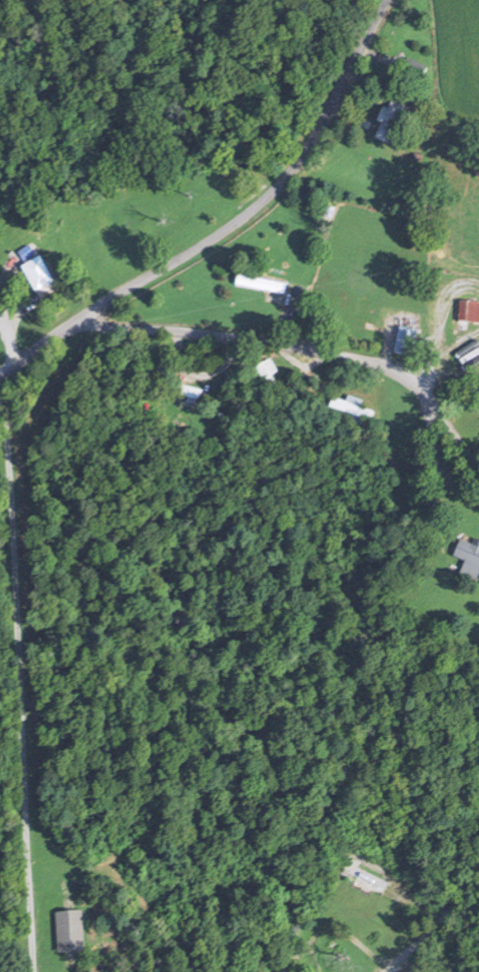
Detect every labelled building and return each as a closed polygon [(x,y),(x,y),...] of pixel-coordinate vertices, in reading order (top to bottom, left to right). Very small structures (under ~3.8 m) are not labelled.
[(375,138),(392,146),(410,109),(390,99),(378,122),(382,124),(375,138)] [(39,301),(58,291),(40,258),(21,268),(39,301)] [(287,284),(238,277),(237,287),(286,295),(287,284)] [(461,303),(460,323),(478,324),(478,304),(461,303)] [(419,332),(401,328),(395,354),(413,358),(419,332)] [(279,390),(272,378),(279,374),(271,360),(256,368),(271,395),(279,390)] [(196,408),(202,396),(175,382),(169,395),(196,408)] [(334,399),(331,410),(371,423),(375,413),(361,408),(363,402),(349,397),(347,403),(334,399)] [(475,541),(474,545),(459,541),(455,558),(466,562),(461,580),(478,585),(478,542),(475,541)] [(385,882),(350,863),(345,871),(380,890),(385,882)] [(48,920),(66,920),(66,899),(48,899),(48,920)]
